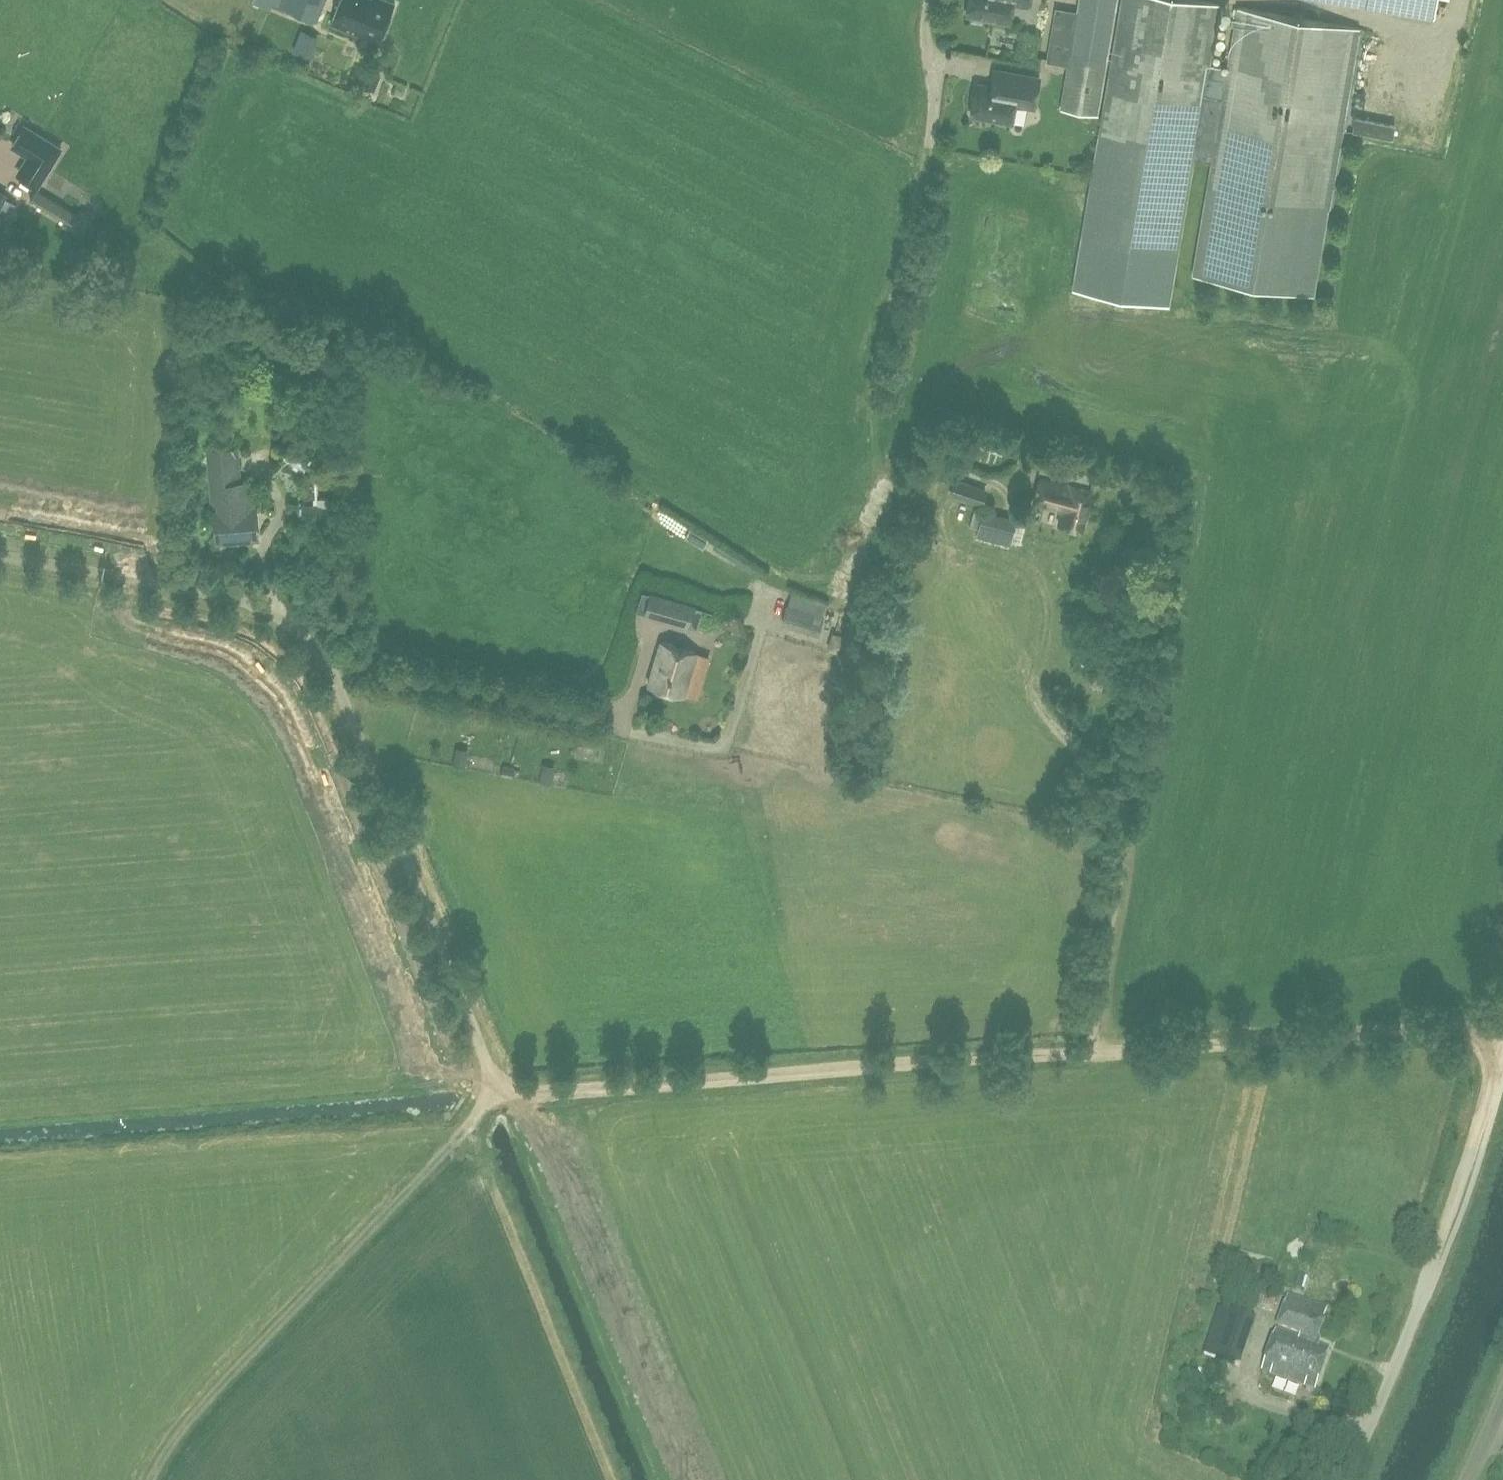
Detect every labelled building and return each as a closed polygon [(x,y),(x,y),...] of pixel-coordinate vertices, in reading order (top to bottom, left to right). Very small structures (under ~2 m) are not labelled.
[(272,1),(310,17),(317,0),(272,0),(272,1)] [(330,23),(379,43),(395,4),(385,0),(340,0),(330,23)] [(1030,0),(969,0),(966,14),(1010,21),(1013,3),(1029,6),(1030,0)] [(1048,49),(1046,62),(1068,66),(1061,108),(1097,114),(1116,0),(1079,0),(1077,11),(1055,8),(1052,26),(1048,49)] [(1313,296),(1358,28),(1238,8),(1228,68),(1209,65),(1219,4),(1195,0),(1122,0),(1082,237),(1177,253),(1193,160),(1211,164),(1192,275),(1313,296)] [(1437,0),(1326,0),(1434,18),(1437,0)] [(1034,108),(1039,77),(995,69),(992,86),(976,83),(971,115),(1011,122),(1015,104),(1034,108)] [(367,72),(361,86),(375,91),(380,77),(367,72)] [(1397,123),(1357,115),(1354,129),(1395,137),(1397,123)] [(30,156),(18,175),(37,186),(61,149),(24,126),(12,145),(30,156)] [(78,216),(35,190),(29,199),(72,225),(78,216)] [(214,513),(216,541),(257,538),(254,509),(252,509),(250,486),(237,488),(234,448),(209,450),(214,500),(217,500),(218,512),(214,513)] [(1080,457),(1046,448),(1040,469),(1074,478),(1080,457)] [(968,483),(956,479),(951,494),(981,504),(985,493),(967,487),(968,483)] [(1036,504),(1065,511),(1061,525),(1083,530),(1093,488),(1072,483),(1071,486),(1042,479),(1036,504)] [(333,498),(317,498),(317,505),(304,505),(304,523),(332,521),(332,506),(333,506),(333,498)] [(974,509),(970,525),(978,528),(982,512),(974,509)] [(983,511),(982,512),(978,528),(976,536),(1010,545),(1016,520),(983,511)] [(684,538),(703,548),(708,539),(690,528),(684,538)] [(897,567),(903,551),(892,547),(886,563),(897,567)] [(644,615),(689,628),(695,605),(650,592),(644,615)] [(787,605),(782,622),(818,632),(823,615),(787,605)] [(648,686),(683,696),(696,652),(661,642),(648,686)] [(1314,1388),(1328,1349),(1314,1344),(1327,1309),(1288,1295),(1277,1325),(1300,1334),(1298,1338),(1277,1330),(1262,1369),(1314,1388)] [(1219,1307),(1203,1353),(1235,1364),(1250,1318),(1219,1307)]
